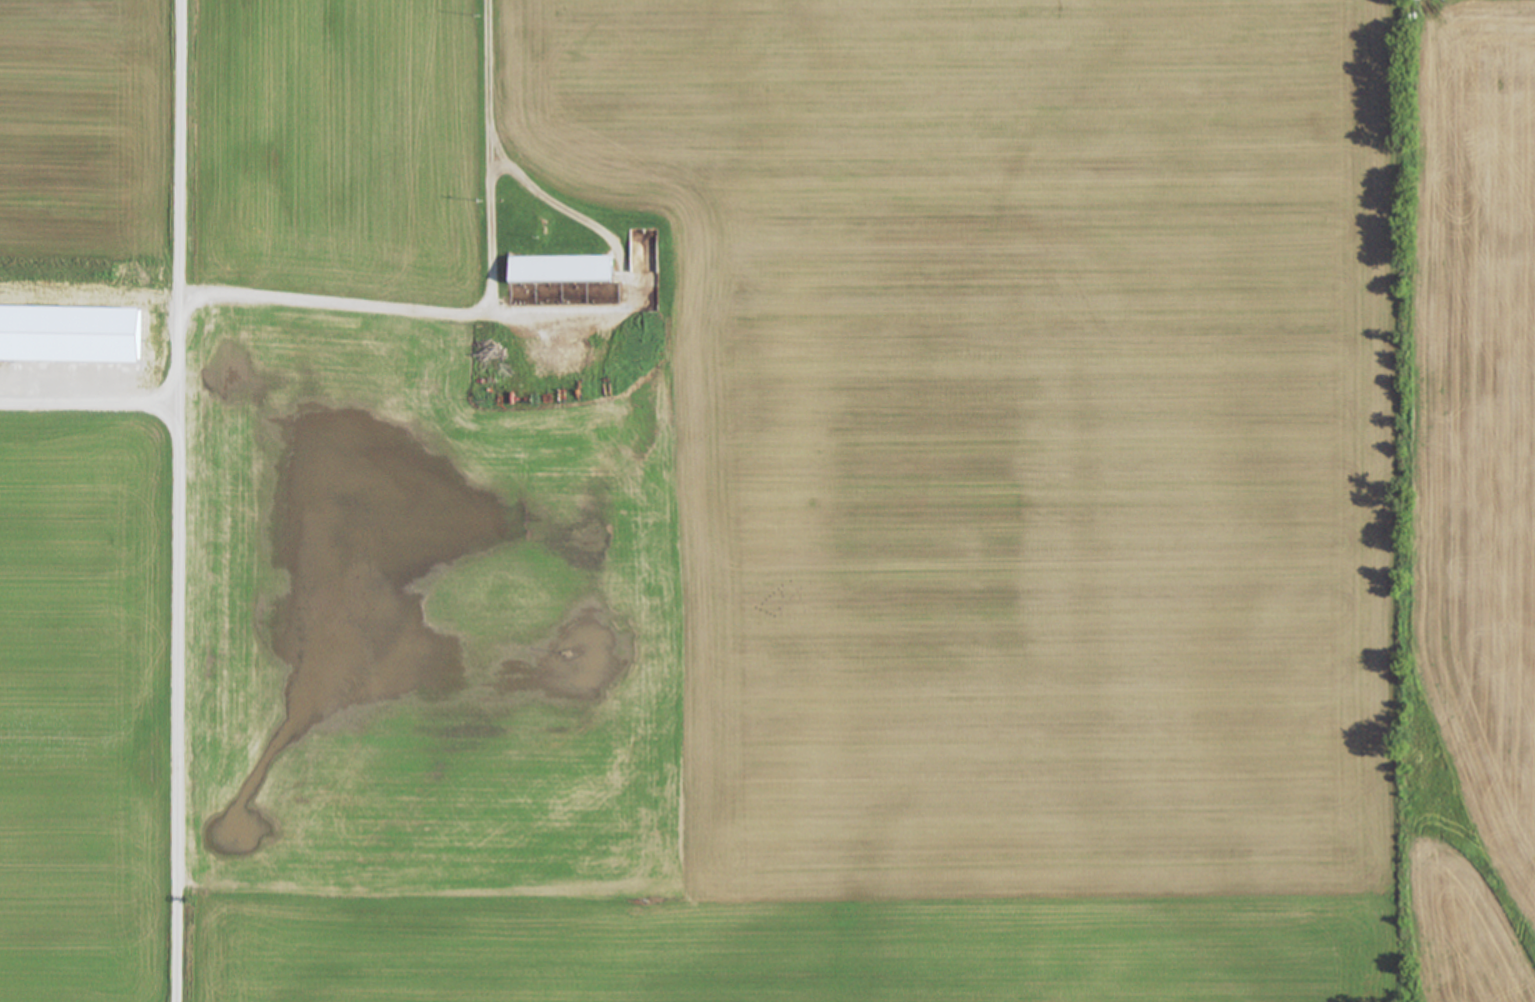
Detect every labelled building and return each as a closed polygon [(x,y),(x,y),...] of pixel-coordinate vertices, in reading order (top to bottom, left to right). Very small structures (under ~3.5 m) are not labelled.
[(616,284),(616,258),(514,259),(514,285),(616,284)]
